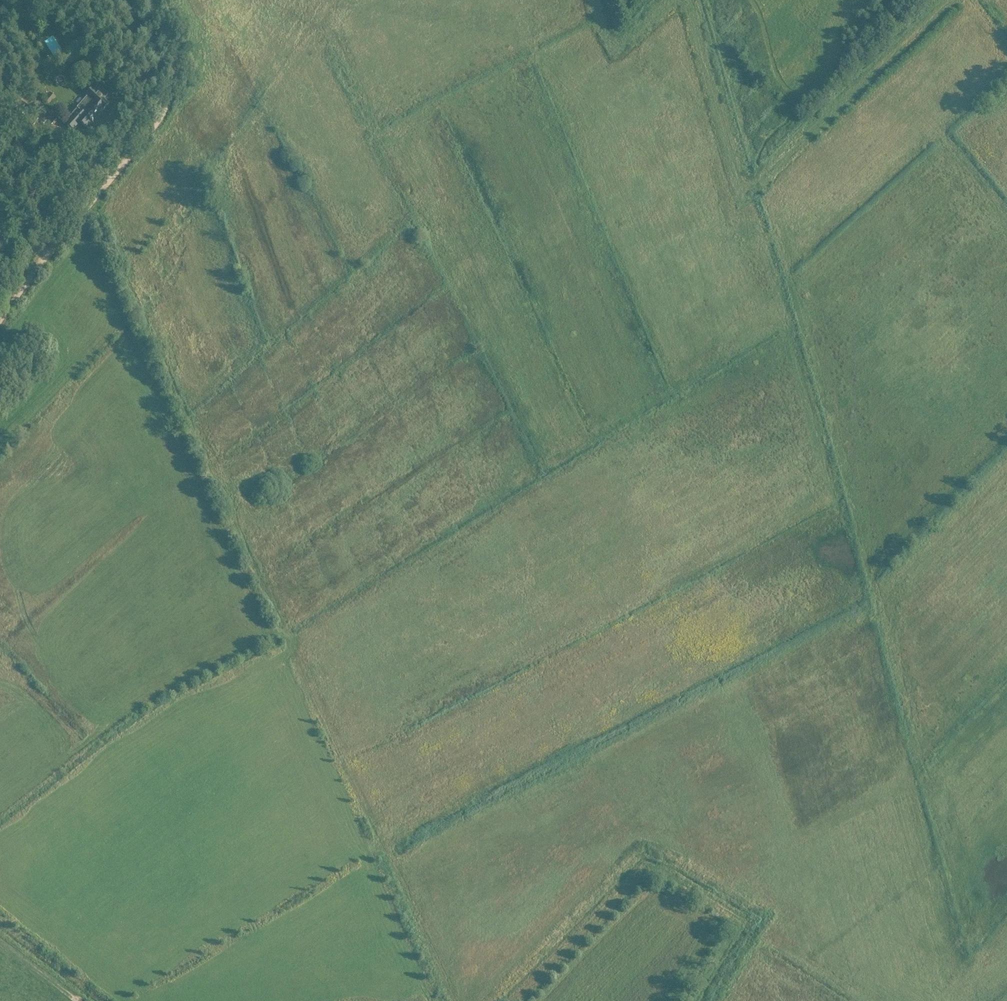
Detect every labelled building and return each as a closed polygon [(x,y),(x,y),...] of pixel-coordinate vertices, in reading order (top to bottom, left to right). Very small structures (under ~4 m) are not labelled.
[(77,108),(67,120),(69,123),(67,124),(73,130),(80,122),(88,129),(94,122),(93,122),(103,110),(103,111),(109,104),(104,99),(108,94),(98,85),(94,90),(93,89),(76,107),(77,108)] [(57,98),(50,93),(43,101),(49,105),(57,98)] [(52,124),(57,119),(39,101),(30,109),(46,125),(49,121),(52,124)] [(22,114),(34,124),(39,119),(26,108),(22,114)] [(34,161),(25,169),(30,173),(38,165),(34,161)]
